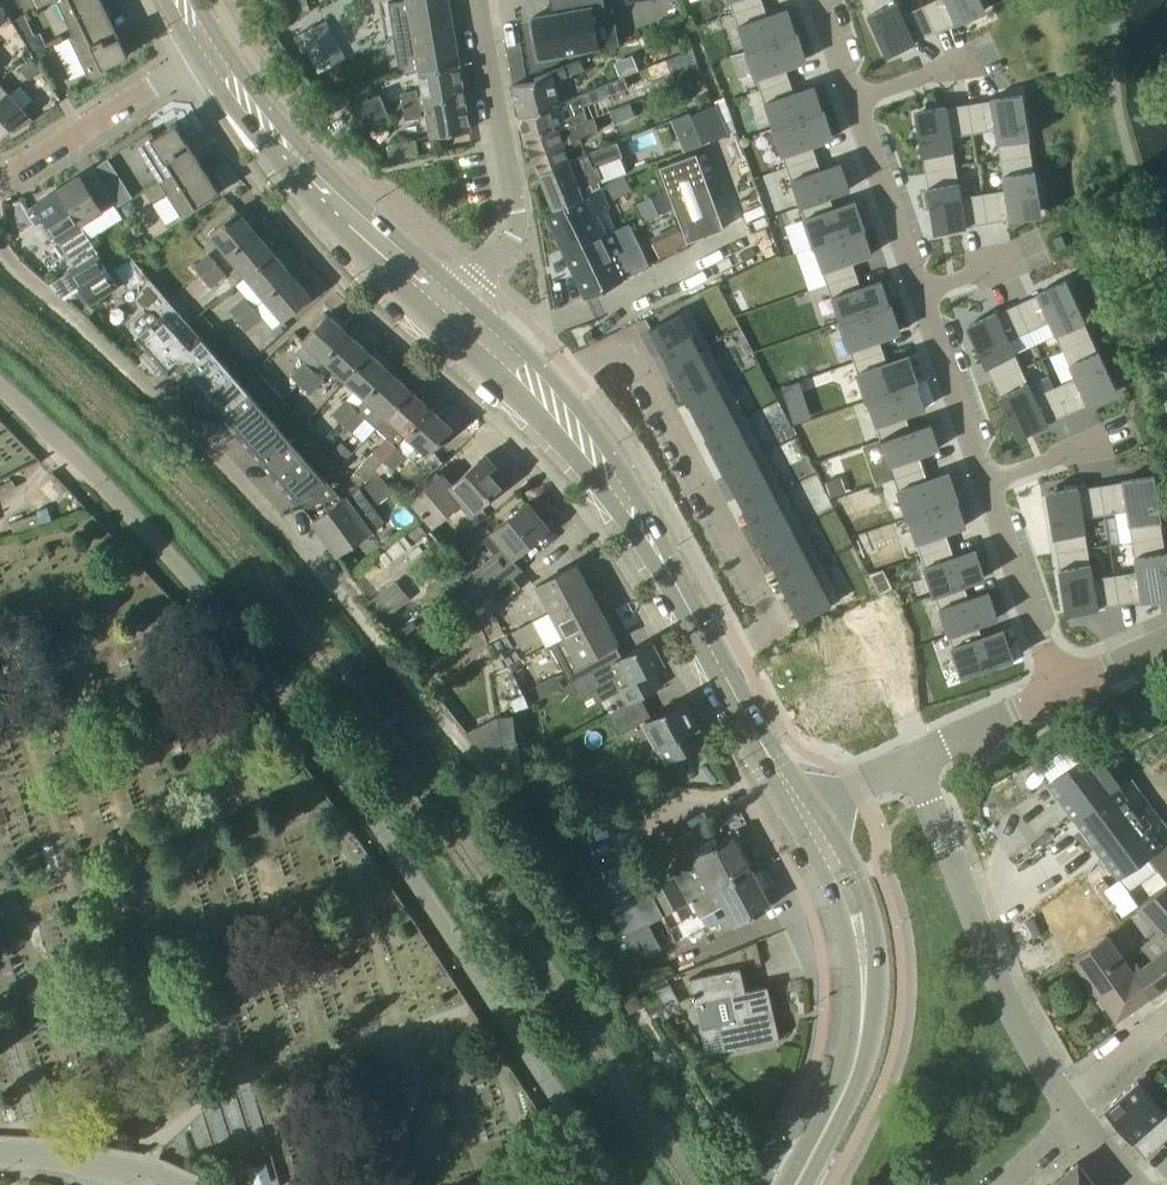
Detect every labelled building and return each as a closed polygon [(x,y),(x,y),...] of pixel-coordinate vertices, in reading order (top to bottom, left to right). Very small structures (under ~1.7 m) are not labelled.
[(101,23),(111,18),(103,0),(57,0),(73,35),(74,36),(101,23)] [(281,21),(310,12),(306,0),(276,0),(281,21)] [(449,5),(448,0),(409,0),(411,13),(415,37),(421,70),(459,64),(449,5)] [(559,7),(555,13),(553,13),(533,17),(540,58),(599,47),(595,22),(608,19),(604,0),(558,0),(559,7)] [(734,12),(763,2),(763,0),(730,0),(734,12)] [(886,52),(897,47),(899,49),(936,32),(923,5),(903,14),(896,0),(862,0),(886,52)] [(923,5),(936,32),(973,15),(972,13),(983,7),(980,0),(934,0),(923,5)] [(763,2),(734,12),(747,51),(797,34),(788,8),(768,15),(763,2)] [(70,36),(92,82),(109,71),(108,70),(107,71),(105,66),(129,55),(111,18),(101,23),(74,36),(73,35),(70,36)] [(345,59),(326,21),(300,34),(319,72),(345,59)] [(35,35),(25,40),(32,54),(46,48),(40,33),(35,35)] [(797,34),(747,51),(760,89),(790,79),(785,66),(806,59),(797,34)] [(553,82),(584,68),(580,59),(535,78),(536,81),(513,86),(520,117),(559,107),(558,105),(558,104),(553,82)] [(403,107),(465,96),(459,64),(421,70),(421,71),(420,72),(424,97),(419,97),(418,93),(416,90),(401,93),(403,107)] [(594,117),(588,119),(583,107),(630,87),(625,77),(558,104),(558,105),(559,107),(520,117),(524,134),(525,135),(588,122),(595,119),(594,117)] [(790,79),(760,89),(774,128),(824,111),(815,85),(794,92),(790,79)] [(10,94),(0,83),(0,136),(11,127),(14,130),(13,131),(14,132),(34,119),(33,118),(32,119),(23,108),(34,99),(21,84),(10,94)] [(358,125),(380,116),(388,113),(381,94),(373,97),(351,107),(358,125)] [(431,136),(471,129),(465,96),(403,107),(406,121),(421,118),(422,116),(421,111),(426,110),(431,136)] [(1009,97),(969,103),(974,133),(996,129),(1001,159),(1031,154),(1022,97),(1010,99),(1009,97)] [(929,112),(917,114),(926,171),(956,166),(952,136),(974,133),(969,103),(929,110),(929,112)] [(685,153),(704,145),(691,114),(690,111),(671,119),(685,153)] [(824,111),(774,128),(787,167),(817,156),(812,143),(832,136),(824,111)] [(571,161),(570,160),(566,149),(582,142),(580,138),(598,131),(595,119),(588,122),(525,135),(540,174),(571,161)] [(160,182),(198,157),(176,122),(154,136),(151,133),(152,132),(152,131),(134,141),(160,182)] [(416,139),(388,144),(391,160),(419,155),(416,139)] [(623,156),(617,140),(570,160),(571,161),(540,174),(554,208),(582,195),(579,187),(599,179),(594,167),(607,162),(608,162),(623,156)] [(725,228),(696,152),(659,166),(688,242),(725,228)] [(1006,189),(983,193),(988,222),(1028,216),(1028,213),(1040,211),(1031,154),(1001,159),(1006,189)] [(817,156),(787,167),(800,205),(830,195),(830,196),(851,189),(841,162),(821,169),(817,156)] [(198,157),(160,182),(182,216),(220,192),(198,157)] [(956,166),(926,171),(935,228),(947,226),(948,229),(988,222),(983,193),(961,196),(956,166)] [(615,199),(632,190),(623,173),(606,182),(615,199)] [(116,201),(99,175),(87,183),(81,174),(58,189),(81,224),(116,201)] [(71,270),(82,288),(110,269),(99,252),(81,224),(58,189),(35,203),(46,221),(43,223),(42,222),(40,223),(53,243),(55,242),(54,241),(58,238),(76,266),(71,270)] [(545,213),(565,254),(602,235),(592,214),(606,208),(598,192),(585,198),(583,195),(582,195),(554,208),(545,213)] [(830,195),(800,205),(814,245),(864,228),(855,202),(835,209),(830,196),(830,195)] [(229,255),(256,231),(238,210),(210,233),(229,255)] [(602,235),(565,254),(585,298),(651,266),(642,249),(638,248),(633,238),(635,234),(630,223),(603,236),(602,235)] [(864,228),(814,245),(828,284),(857,273),(852,260),(873,253),(864,228)] [(247,276),(274,253),(256,231),(229,255),(247,276)] [(218,264),(211,255),(209,253),(194,267),(203,277),(218,264)] [(266,298),(293,275),(274,253),(247,276),(266,298)] [(211,286),(226,273),(218,264),(203,277),(211,286)] [(119,284),(110,269),(82,288),(92,302),(119,284)] [(857,273),(828,284),(841,322),(891,305),(882,279),(861,287),(857,273)] [(293,275),(266,298),(284,319),(311,296),(293,275)] [(217,355),(200,336),(173,305),(150,279),(136,299),(144,309),(154,309),(160,317),(137,338),(159,363),(169,374),(178,366),(189,380),(203,395),(230,371),(217,355)] [(1054,287),(1017,303),(1030,331),(1050,321),(1063,349),(1091,336),(1067,284),(1056,289),(1054,287)] [(239,320),(255,307),(245,296),(230,309),(239,320)] [(981,323),(970,328),(994,381),(1022,368),(1009,340),(1030,331),(1017,303),(980,320),(981,323)] [(891,305),(841,322),(854,361),(884,351),(879,338),(899,331),(891,305)] [(255,307),(239,320),(248,330),(263,317),(255,307)] [(689,308),(650,328),(663,353),(677,345),(684,358),(709,345),(689,308)] [(325,360),(349,333),(328,314),(303,340),(325,360)] [(345,379),(370,352),(349,333),(325,360),(345,379)] [(1075,377),(1055,386),(1067,413),(1105,396),(1103,394),(1115,389),(1091,336),(1063,349),(1075,377)] [(690,370),(676,377),(688,401),(727,381),(709,345),(684,358),(690,370)] [(884,351),(854,361),(867,399),(917,382),(908,357),(888,364),(884,351)] [(366,397),(390,371),(370,352),(345,379),(366,397)] [(302,386),(315,371),(303,362),(291,376),(302,386)] [(1022,368),(994,381),(1018,433),(1029,428),(1030,430),(1067,413),(1055,386),(1035,396),(1022,368)] [(277,426),(260,405),(230,371),(203,395),(233,429),(254,454),(276,479),(297,504),(315,488),(326,479),(304,454),(282,429),(278,425),(277,426)] [(315,371),(302,386),(312,394),(324,380),(315,371)] [(377,428),(412,391),(390,371),(366,397),(356,408),(343,423),(352,431),(365,417),(377,428)] [(727,381),(688,401),(701,425),(715,418),(721,430),(746,417),(727,381)] [(917,382),(867,399),(881,439),(911,429),(910,428),(906,415),(926,408),(917,382)] [(384,461),(431,409),(412,391),(377,428),(387,437),(355,472),(369,484),(381,475),(375,470),(384,460),(384,461)] [(343,423),(356,408),(345,400),(332,415),(343,423)] [(393,469),(417,444),(428,454),(453,428),(431,409),(384,461),(393,469)] [(728,442),(713,450),(726,474),(765,453),(746,417),(721,430),(728,442)] [(911,429),(881,439),(895,478),(924,468),(920,455),(940,448),(931,421),(910,428),(911,429)] [(765,453),(726,474),(738,498),(753,490),(759,502),(784,490),(765,453)] [(442,474),(429,486),(411,502),(432,526),(461,500),(472,512),(508,480),(485,455),(451,485),(442,474)] [(394,485),(403,496),(427,476),(418,465),(394,485)] [(924,468),(895,478),(908,517),(958,499),(949,474),(929,481),(924,468)] [(385,522),(374,507),(394,492),(381,475),(369,484),(361,489),(360,488),(346,499),(344,497),(314,520),(339,555),(385,522)] [(1141,478),(1101,484),(1105,514),(1128,510),(1132,541),(1163,536),(1154,479),(1141,481),(1141,478)] [(1061,494),(1048,496),(1057,553),(1088,548),(1083,518),(1105,514),(1101,484),(1060,491),(1061,494)] [(765,515),(751,522),(764,546),(803,526),(784,490),(759,502),(765,515)] [(958,499),(908,517),(921,555),(951,545),(946,532),(967,525),(958,499)] [(483,602),(513,577),(523,569),(514,558),(550,528),(529,502),(484,539),(497,554),(471,576),(475,581),(459,594),(472,610),(483,602)] [(803,526),(764,546),(776,570),(790,563),(797,575),(822,562),(803,526)] [(1115,574),(1120,604),(1160,597),(1160,595),(1166,593),(1166,561),(1163,536),(1132,541),(1137,571),(1115,574)] [(951,545),(921,555),(935,594),(964,584),(985,577),(976,551),(955,558),(951,545)] [(1088,548),(1057,553),(1066,609),(1079,608),(1079,610),(1120,604),(1115,574),(1092,578),(1088,548)] [(803,587),(789,595),(802,619),(841,599),(822,562),(797,575),(803,587)] [(551,612),(591,590),(577,564),(537,585),(551,612)] [(483,602),(490,612),(521,587),(513,577),(483,602)] [(381,623),(410,600),(395,582),(367,605),(381,623)] [(964,584),(935,594),(948,634),(978,624),(998,617),(989,591),(969,598),(964,584)] [(565,637),(605,616),(591,590),(551,612),(565,637)] [(605,616),(565,637),(578,663),(619,641),(605,616)] [(829,627),(835,666),(861,662),(855,623),(829,627)] [(978,624),(948,634),(962,675),(997,663),(998,668),(1014,663),(1003,631),(983,638),(978,624)] [(621,690),(628,704),(629,705),(642,698),(641,697),(664,685),(655,669),(665,664),(652,639),(591,672),(571,683),(578,696),(594,688),(601,702),(618,693),(618,692),(621,690)] [(524,668),(513,674),(509,666),(490,675),(499,716),(529,706),(527,704),(534,701),(563,686),(557,675),(533,687),(527,676),(524,668)] [(805,701),(820,731),(860,712),(845,682),(805,701)] [(620,733),(646,720),(669,762),(706,742),(683,699),(651,716),(642,698),(629,705),(628,704),(610,714),(620,733)] [(515,715),(497,717),(501,745),(518,743),(519,743),(515,715)] [(497,717),(466,733),(489,760),(501,749),(501,745),(497,717)] [(1165,841),(1166,839),(1166,825),(1104,741),(1049,783),(1117,875),(1109,881),(1110,883),(1148,858),(1146,855),(1165,841)] [(548,749),(550,761),(571,758),(569,746),(548,749)] [(663,917),(752,869),(733,834),(717,844),(705,822),(674,839),(685,860),(667,870),(672,879),(612,911),(626,937),(649,924),(648,922),(662,915),(663,917)] [(1166,842),(1165,841),(1146,855),(1148,858),(1166,880),(1166,842)] [(735,924),(771,905),(752,869),(663,917),(675,942),(720,920),(715,910),(724,905),(735,924)] [(1149,898),(1137,906),(1158,933),(1142,946),(1153,959),(1150,961),(1142,967),(1134,956),(1126,961),(1133,973),(1135,972),(1151,995),(1166,984),(1166,885),(1149,898)] [(649,924),(626,937),(607,948),(619,970),(623,978),(641,973),(638,960),(661,947),(649,924)] [(1151,995),(1135,972),(1133,973),(1126,961),(1108,934),(1076,957),(1073,958),(1117,1020),(1151,995)] [(702,1031),(720,1027),(726,1050),(780,1038),(768,986),(746,991),(741,967),(690,978),(702,1031)] [(667,1010),(682,1002),(668,976),(653,984),(667,1010)] [(1166,1087),(1146,1072),(1105,1109),(1126,1133),(1160,1103),(1155,1097),(1166,1087)] [(1166,1136),(1166,1109),(1166,1110),(1160,1103),(1126,1133),(1132,1141),(1133,1140),(1146,1155),(1166,1136)] [(1060,1184),(1098,1184),(1078,1161),(1056,1181),(1060,1184)] [(271,1182),(266,1163),(250,1168),(255,1184),(263,1184),(271,1182)]
